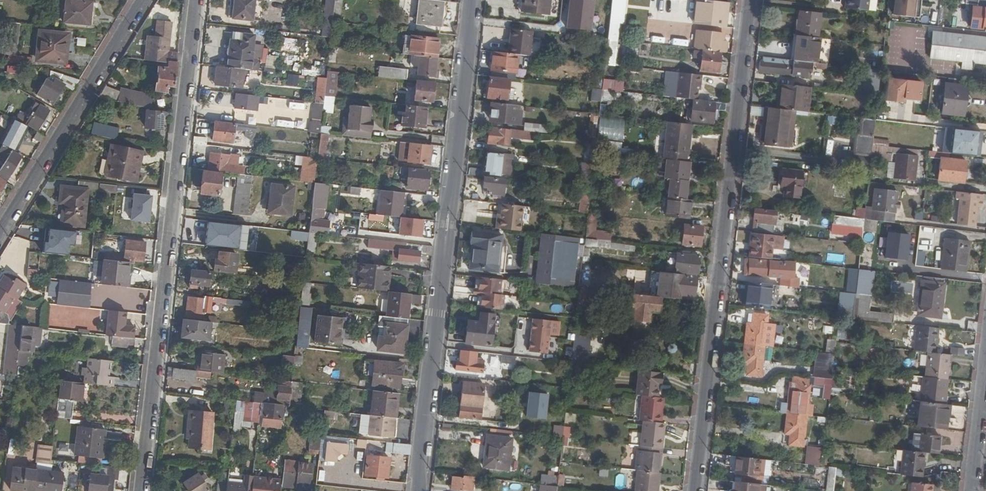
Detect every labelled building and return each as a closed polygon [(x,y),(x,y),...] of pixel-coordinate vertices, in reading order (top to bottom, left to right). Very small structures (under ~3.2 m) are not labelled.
[(231,16),(252,18),(254,0),(233,0),(231,16)] [(333,15),(340,16),(342,0),(335,0),(333,15)] [(443,1),(438,0),(418,0),(416,24),(440,26),(443,1)] [(522,10),(545,13),(546,0),(523,0),(522,10)] [(567,27),(587,29),(591,0),(570,0),(567,27)] [(667,14),(680,15),(681,1),(673,0),(668,0),(667,14)] [(845,7),(868,9),(869,0),(846,0),(845,7)] [(894,13),(918,16),(920,0),(895,0),(894,13)] [(966,3),(978,4),(976,17),(983,18),(982,28),(985,28),(985,0),(966,0),(966,3)] [(64,25),(88,28),(92,4),(67,1),(64,25)] [(610,14),(622,15),(624,2),(612,1),(610,14)] [(799,19),(798,33),(819,36),(822,12),(800,10),(799,19)] [(894,28),(894,20),(887,19),(886,27),(894,28)] [(618,21),(609,20),(607,38),(616,39),(618,21)] [(173,88),(177,55),(166,54),(170,22),(156,21),(154,36),(144,36),(142,62),(158,64),(155,92),(165,93),(166,87),(173,88)] [(20,24),(5,23),(1,55),(16,56),(20,24)] [(532,30),(510,27),(508,53),(517,54),(529,55),(532,30)] [(250,68),(257,69),(258,59),(251,58),(254,32),(230,30),(226,65),(250,68)] [(694,48),(721,51),(723,33),(697,31),(694,48)] [(985,56),(985,37),(934,32),(932,49),(976,54),(985,56)] [(65,36),(40,33),(37,60),(64,63),(65,53),(63,53),(65,36)] [(794,58),(813,61),(818,61),(821,36),(819,36),(798,33),(796,33),(794,58)] [(409,54),(411,35),(405,35),(403,53),(409,54)] [(418,55),(436,57),(438,39),(411,35),(409,54),(410,54),(418,55)] [(604,64),(614,65),(617,39),(616,39),(607,38),(605,63),(604,64)] [(976,54),(932,49),(932,57),(964,61),(964,67),(974,68),(975,62),(985,63),(985,56),(976,54)] [(701,69),(719,71),(720,63),(720,58),(721,53),(703,51),(694,50),(693,57),(702,58),(701,69)] [(508,53),(492,51),(491,69),(506,71),(516,72),(517,54),(508,53)] [(410,54),(409,65),(417,66),(416,73),(437,76),(437,70),(434,69),(436,57),(418,55),(410,54)] [(264,67),(274,68),(275,56),(266,55),(264,67)] [(763,59),(760,59),(759,69),(811,75),(813,61),(794,58),(790,58),(777,57),(763,55),(763,59)] [(249,80),(250,68),(226,65),(218,64),(216,83),(242,86),(243,80),(249,80)] [(519,64),(517,73),(525,74),(527,66),(519,64)] [(379,76),(407,79),(408,69),(380,66),(379,76)] [(864,92),(878,94),(881,68),(867,67),(864,92)] [(335,96),(337,71),(327,69),(326,76),(324,94),(335,96)] [(506,71),(491,69),(490,75),(505,77),(506,71)] [(675,96),(695,98),(697,99),(698,83),(700,83),(701,75),(678,72),(675,96)] [(296,85),(297,74),(287,73),(285,84),(296,85)] [(63,85),(72,91),(79,80),(63,75),(59,82),(54,79),(51,84),(45,80),(35,95),(52,104),(63,85)] [(315,98),(324,99),(324,94),(326,76),(317,75),(315,98)] [(509,79),(489,76),(487,96),(507,98),(509,79)] [(904,79),(888,77),(885,99),(902,101),(904,79)] [(416,81),(414,99),(432,101),(434,84),(416,81)] [(792,109),(802,110),(804,95),(805,95),(807,85),(780,82),(777,107),(792,109)] [(947,83),(943,113),(965,116),(968,85),(947,83)] [(107,84),(102,92),(117,99),(121,90),(107,84)] [(121,90),(118,101),(151,108),(154,96),(121,87),(121,90)] [(592,98),(600,99),(601,98),(602,88),(593,87),(592,98)] [(602,88),(601,98),(608,99),(609,89),(602,88)] [(257,108),(259,93),(238,91),(236,106),(257,108)] [(323,101),(322,111),(333,112),(335,96),(324,94),(324,99),(323,101)] [(714,109),(726,110),(727,102),(697,99),(695,98),(692,118),(713,120),(714,109)] [(322,111),(323,101),(314,100),(311,130),(320,132),(322,111)] [(307,109),(308,103),(291,101),(291,108),(307,109)] [(518,104),(492,101),(491,118),(520,121),(522,109),(517,108),(518,104)] [(348,116),(343,115),(341,134),(370,137),(371,127),(368,126),(370,106),(349,103),(348,116)] [(606,113),(608,104),(600,103),(599,111),(606,113)] [(26,124),(35,130),(47,111),(38,105),(26,124)] [(426,109),(406,106),(404,115),(403,114),(401,124),(423,127),(426,109)] [(777,107),(768,106),(765,142),(785,144),(786,132),(789,132),(792,109),(777,107)] [(170,113),(162,112),(146,110),(144,127),(160,128),(161,116),(170,117),(170,113)] [(596,137),(621,141),(624,120),(599,117),(596,137)] [(875,118),(867,117),(866,130),(868,130),(868,135),(873,136),(875,118)] [(28,128),(11,119),(0,140),(0,145),(3,146),(16,153),(28,128)] [(234,121),(214,119),(212,138),(232,140),(233,129),(234,121)] [(234,121),(233,129),(255,131),(256,124),(234,121)] [(666,128),(691,131),(692,123),(667,121),(666,128)] [(92,132),(117,138),(119,129),(95,123),(92,132)] [(513,128),(489,125),(487,143),(508,145),(509,131),(513,131),(513,128)] [(688,151),(691,131),(666,128),(663,157),(670,158),(684,160),(685,153),(685,150),(688,151)] [(534,140),(535,131),(520,129),(519,138),(534,140)] [(318,156),(325,157),(328,132),(320,132),(319,141),(318,156)] [(193,134),(192,141),(206,143),(207,136),(193,134)] [(952,135),(946,134),(943,152),(950,153),(952,135)] [(979,138),(952,135),(950,153),(977,156),(979,138)] [(889,146),(890,139),(873,138),(873,144),(889,146)] [(318,156),(319,141),(311,140),(310,155),(318,156)] [(429,163),(431,144),(409,142),(409,150),(403,149),(402,160),(429,163)] [(873,144),(871,158),(892,160),(893,146),(889,146),(873,144)] [(4,182),(20,155),(16,153),(3,146),(0,152),(5,155),(1,161),(3,163),(0,168),(0,179),(4,182)] [(141,153),(111,146),(110,155),(105,155),(102,176),(137,182),(141,153)] [(220,170),(238,172),(245,173),(246,165),(234,164),(235,159),(229,158),(230,152),(210,150),(208,168),(220,170)] [(942,159),(942,152),(928,151),(928,155),(927,157),(940,158),(942,159)] [(485,170),(511,172),(513,154),(487,152),(485,170)] [(310,155),(304,154),(301,179),(308,180),(314,181),(318,156),(310,155)] [(917,156),(896,154),(894,178),(914,180),(917,156)] [(686,198),(691,160),(684,160),(670,158),(669,162),(662,162),(661,173),(668,173),(668,177),(669,177),(667,196),(675,196),(682,197),(686,198)] [(938,180),(963,183),(966,161),(942,159),(940,158),(938,180)] [(582,186),(590,187),(593,162),(583,161),(580,186),(582,186)] [(426,187),(429,169),(409,167),(407,184),(426,187)] [(208,168),(203,168),(200,191),(218,193),(220,170),(208,168)] [(786,190),(785,195),(799,197),(802,171),(781,169),(779,190),(786,190)] [(238,172),(233,212),(248,213),(252,173),(245,173),(238,172)] [(505,179),(485,176),(484,186),(489,186),(488,193),(504,194),(505,179)] [(88,192),(98,193),(99,184),(78,181),(78,190),(62,188),(61,203),(65,203),(63,225),(84,227),(88,192)] [(313,188),(311,206),(319,207),(322,182),(314,181),(313,188)] [(389,190),(400,191),(402,182),(390,181),(389,190)] [(271,183),(268,205),(281,206),(280,213),(290,213),(293,185),(271,183)] [(117,195),(118,186),(99,184),(98,193),(117,195)] [(358,186),(348,185),(347,193),(358,194),(358,186)] [(579,211),(587,212),(590,187),(582,186),(579,211)] [(878,219),(894,221),(895,206),(899,206),(900,201),(896,200),(897,190),(875,187),(873,206),(866,205),(866,208),(865,218),(870,218),(878,219)] [(401,216),(404,191),(400,191),(389,190),(382,189),(379,214),(383,214),(401,216)] [(131,193),(129,221),(149,222),(151,194),(131,193)] [(981,205),(982,195),(960,193),(956,223),(974,225),(977,208),(977,204),(981,205)] [(682,197),(675,196),(673,214),(679,215),(682,197)] [(679,215),(701,217),(703,200),(686,198),(682,197),(679,215)] [(524,205),(499,202),(497,212),(497,216),(491,216),(490,227),(521,230),(524,205)] [(314,231),(328,233),(329,219),(318,218),(319,207),(311,206),(309,230),(314,231)] [(856,207),(855,216),(865,218),(866,208),(856,207)] [(758,217),(757,229),(771,230),(772,223),(775,223),(776,210),(755,208),(755,216),(758,217)] [(590,237),(609,240),(610,231),(595,229),(597,213),(587,212),(585,237),(590,237)] [(833,228),(863,232),(865,218),(855,216),(850,216),(835,214),(833,228)] [(398,217),(397,235),(421,236),(422,218),(398,217)] [(875,243),(875,241),(868,241),(870,218),(865,218),(863,232),(862,242),(868,242),(875,243)] [(875,241),(878,219),(870,218),(868,241),(875,241)] [(203,245),(237,247),(238,232),(244,232),(244,224),(205,222),(203,245)] [(700,225),(682,224),(681,241),(698,243),(700,225)] [(280,239),(301,241),(302,230),(281,227),(280,239)] [(44,229),(43,253),(67,254),(68,246),(73,247),(74,230),(44,229)] [(375,238),(393,240),(394,232),(375,230),(375,238)] [(502,234),(470,230),(469,242),(472,242),(469,267),(503,271),(506,251),(500,251),(502,234)] [(774,247),(784,249),(786,235),(776,234),(753,231),(750,255),(773,257),(774,247)] [(555,234),(542,232),(537,273),(550,275),(555,234)] [(579,286),(582,262),(583,247),(585,237),(555,234),(550,275),(549,283),(579,286)] [(946,235),(942,266),(967,269),(971,238),(946,235)] [(432,253),(432,244),(393,240),(375,238),(368,237),(367,245),(397,248),(396,257),(417,259),(418,252),(432,253)] [(125,261),(142,263),(145,244),(127,242),(125,255),(125,261)] [(237,253),(219,250),(218,257),(215,257),(213,267),(235,270),(237,253)] [(39,268),(41,253),(29,251),(28,267),(39,268)] [(669,252),(667,269),(698,272),(699,255),(669,252)] [(104,260),(124,263),(125,261),(125,255),(105,253),(104,260)] [(810,262),(821,263),(822,256),(811,255),(810,262)] [(778,276),(777,283),(790,285),(793,262),(751,257),(749,273),(778,276)] [(101,285),(127,288),(128,276),(130,263),(124,263),(104,260),(101,285)] [(589,287),(592,263),(582,262),(579,286),(585,287),(589,287)] [(388,290),(389,266),(358,264),(357,288),(388,290)] [(852,267),(849,291),(856,292),(859,267),(852,267)] [(210,271),(191,269),(189,286),(199,287),(199,283),(209,284),(210,271)] [(675,292),(677,274),(657,272),(655,294),(661,295),(674,297),(675,292)] [(550,275),(537,273),(536,281),(549,283),(550,275)] [(695,276),(677,274),(675,292),(693,294),(695,276)] [(514,279),(480,275),(478,287),(474,287),(474,292),(478,293),(482,293),(480,304),(480,306),(511,309),(514,279)] [(939,314),(943,277),(924,275),(920,311),(939,314)] [(7,324),(11,325),(11,317),(9,313),(6,310),(14,297),(17,299),(26,285),(26,283),(16,278),(14,281),(11,277),(4,276),(0,282),(0,286),(1,287),(0,288),(0,324),(7,324)] [(55,298),(56,281),(49,280),(47,297),(55,298)] [(90,283),(59,280),(56,304),(87,308),(90,283)] [(748,280),(745,304),(768,307),(771,283),(748,280)] [(892,281),(891,290),(912,292),(913,283),(892,281)] [(410,300),(411,292),(390,289),(387,315),(406,317),(408,317),(410,300)] [(411,292),(410,300),(421,301),(422,293),(411,292)] [(659,310),(661,295),(655,294),(631,292),(629,307),(634,307),(633,317),(647,319),(647,313),(653,314),(653,309),(659,310)] [(856,292),(853,316),(893,320),(893,313),(869,310),(871,294),(856,292)] [(209,295),(203,294),(203,297),(188,296),(186,314),(201,316),(202,306),(208,306),(209,295)] [(125,313),(108,311),(106,334),(111,336),(134,338),(135,326),(124,325),(125,313)] [(468,319),(466,341),(491,344),(494,324),(495,313),(480,312),(480,316),(480,320),(476,320),(468,319)] [(748,321),(745,341),(765,344),(774,345),(777,322),(768,321),(769,313),(754,312),(753,321),(748,321)] [(342,316),(319,313),(316,340),(339,343),(342,316)] [(387,315),(382,314),(380,325),(386,326),(385,337),(384,348),(404,351),(406,325),(406,317),(387,315)] [(212,320),(183,317),(181,335),(210,338),(212,320)] [(550,320),(532,318),(529,350),(547,352),(550,320)] [(2,375),(15,376),(17,366),(18,351),(21,326),(11,325),(7,324),(2,375)] [(936,352),(939,327),(918,324),(915,350),(929,351),(936,352)] [(21,326),(18,351),(28,352),(28,345),(41,347),(42,329),(21,326)] [(299,328),(297,345),(305,345),(306,331),(301,331),(302,328),(299,328)] [(590,332),(574,330),(573,336),(589,338),(590,332)] [(901,341),(901,333),(876,331),(875,339),(901,341)] [(134,338),(111,336),(110,348),(133,350),(134,338)] [(589,338),(573,336),(571,361),(579,362),(584,362),(586,362),(589,338)] [(826,351),(836,352),(837,341),(837,339),(828,338),(826,351)] [(745,341),(744,341),(742,360),(748,361),(747,367),(747,371),(761,373),(765,344),(745,341)] [(295,353),(296,345),(296,343),(286,342),(285,353),(295,354),(295,353)] [(951,354),(964,355),(965,348),(952,347),(951,354)] [(477,350),(461,348),(460,358),(456,358),(455,368),(483,371),(484,358),(477,358),(477,350)] [(815,375),(833,377),(834,364),(836,352),(826,351),(818,350),(815,375)] [(32,358),(33,353),(28,352),(18,351),(17,366),(27,367),(28,358),(32,358)] [(210,370),(223,372),(224,354),(200,351),(198,369),(210,370)] [(950,354),(936,352),(929,351),(926,376),(947,378),(950,354)] [(295,354),(285,353),(283,364),(294,365),(294,362),(295,354)] [(303,355),(295,353),(295,354),(294,362),(302,362),(303,355)] [(511,363),(512,354),(499,353),(498,362),(511,363)] [(109,362),(87,359),(87,368),(80,368),(80,375),(84,376),(83,384),(87,384),(112,387),(113,380),(117,381),(118,378),(108,377),(103,377),(104,370),(108,371),(109,362)] [(377,359),(374,382),(400,385),(402,369),(400,369),(401,362),(377,359)] [(579,362),(571,361),(569,378),(582,380),(584,362),(579,362)] [(195,368),(172,366),(171,377),(185,378),(185,381),(193,382),(194,375),(195,368)] [(659,381),(660,371),(638,368),(635,393),(642,394),(656,395),(657,381),(659,381)] [(793,372),(792,380),(811,382),(812,374),(793,372)] [(815,375),(814,375),(813,380),(825,382),(823,397),(830,398),(831,390),(833,377),(815,375)] [(944,404),(947,378),(926,376),(925,376),(922,401),(944,404)] [(256,391),(254,401),(261,402),(281,404),(290,405),(292,380),(280,379),(278,394),(256,391)] [(290,405),(299,406),(302,381),(292,380),(290,405)] [(479,417),(483,382),(463,380),(458,414),(479,417)] [(782,400),(781,410),(787,411),(807,413),(812,413),(813,402),(808,401),(811,382),(792,380),(791,380),(789,401),(782,400)] [(86,402),(87,384),(83,384),(82,384),(60,381),(56,418),(72,420),(74,400),(86,402)] [(398,401),(398,391),(373,389),(371,414),(394,416),(396,401),(398,401)] [(525,418),(546,419),(547,393),(526,392),(525,418)] [(660,421),(663,396),(656,395),(642,394),(639,419),(643,420),(660,421)] [(233,427),(241,428),(242,423),(256,423),(257,402),(235,401),(233,427)] [(948,418),(949,404),(944,404),(922,401),(921,401),(918,425),(945,429),(946,417),(948,418)] [(280,417),(281,404),(261,402),(260,414),(280,417)] [(202,443),(212,444),(215,412),(190,410),(188,430),(192,430),(191,436),(190,446),(202,447),(202,443)] [(807,413),(787,411),(785,431),(790,431),(789,441),(803,443),(807,413)] [(360,431),(393,434),(394,416),(371,414),(362,413),(360,431)] [(661,446),(664,422),(660,421),(643,420),(641,444),(661,446)] [(556,424),(555,434),(563,435),(564,425),(556,424)] [(99,448),(103,448),(105,430),(78,427),(76,446),(79,446),(78,458),(98,460),(99,448)] [(319,452),(322,433),(312,432),(310,446),(316,446),(315,451),(319,452)] [(319,459),(324,460),(326,443),(349,445),(350,436),(327,434),(322,433),(319,452),(319,459)] [(925,452),(938,453),(940,436),(915,433),(913,450),(925,452)] [(508,468),(512,436),(487,434),(483,465),(508,468)] [(394,451),(395,441),(387,440),(386,450),(394,451)] [(409,453),(410,443),(395,441),(394,451),(394,452),(409,453)] [(324,460),(339,461),(340,454),(348,454),(349,445),(326,443),(324,460)] [(661,462),(663,447),(661,446),(641,444),(639,444),(636,468),(637,469),(658,471),(658,461),(661,462)] [(52,461),(53,448),(39,446),(38,456),(42,456),(41,464),(51,465),(52,461)] [(925,452),(913,450),(904,449),(901,473),(923,476),(925,452)] [(757,456),(724,452),(723,462),(731,463),(733,463),(732,470),(732,473),(760,476),(760,472),(755,472),(757,456)] [(368,454),(365,474),(380,476),(385,476),(388,476),(390,456),(368,454)] [(808,454),(807,462),(822,464),(823,457),(823,456),(808,454)] [(296,480),(298,469),(299,460),(285,459),(283,479),(295,480),(296,480)] [(844,468),(828,467),(827,490),(833,490),(833,476),(843,477),(844,468)] [(108,468),(106,478),(90,476),(88,490),(113,490),(114,481),(118,482),(119,469),(108,468)] [(218,469),(216,490),(226,490),(228,472),(228,470),(218,469)] [(310,470),(298,469),(296,480),(295,480),(295,484),(309,486),(309,480),(310,473),(310,470)] [(660,471),(658,471),(637,469),(635,490),(657,490),(660,471)] [(36,471),(26,470),(23,490),(25,490),(34,490),(36,471)] [(62,473),(36,470),(36,471),(34,490),(60,490),(62,473)] [(936,477),(950,479),(951,470),(941,470),(941,473),(936,473),(936,477)] [(253,475),(252,475),(228,472),(226,490),(251,490),(253,475)] [(543,483),(557,485),(558,476),(543,474),(543,483)] [(190,490),(210,490),(200,475),(185,483),(190,490)] [(274,477),(254,475),(253,475),(251,490),(272,490),(274,477)] [(475,476),(464,475),(464,476),(452,475),(451,488),(473,490),(475,476)] [(281,477),(274,477),(272,490),(280,490),(281,477)] [(735,490),(771,490),(771,484),(736,480),(735,490)] [(913,490),(931,490),(932,482),(914,480),(913,490)]
